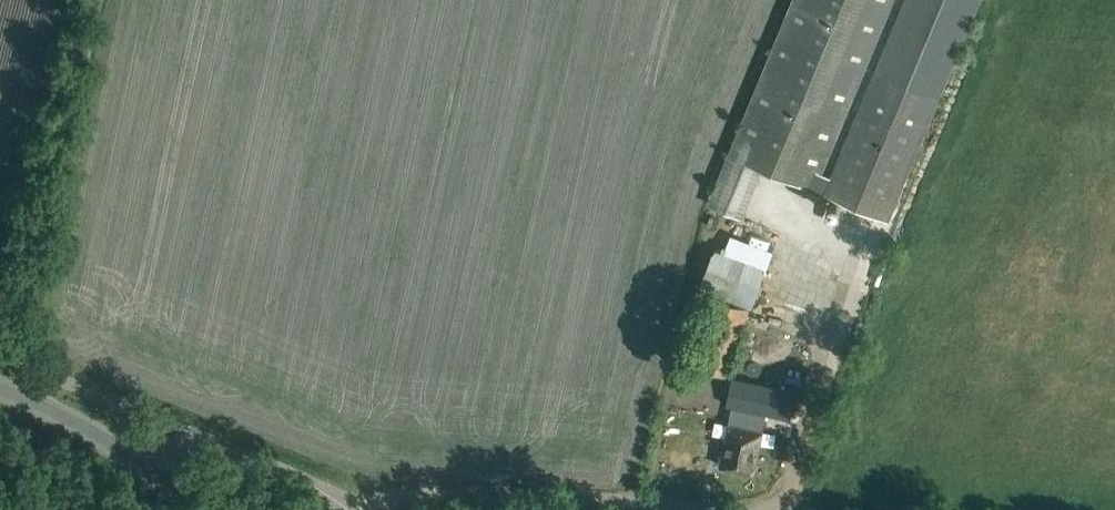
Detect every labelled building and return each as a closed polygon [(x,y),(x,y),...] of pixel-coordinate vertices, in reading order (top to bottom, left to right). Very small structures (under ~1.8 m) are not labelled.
[(875,70),(831,178),(823,175),(896,0),(792,0),(707,205),(742,219),(762,170),(887,222),(980,0),(905,0),(875,70)] [(768,264),(715,243),(698,288),(751,308),(768,264)] [(726,377),(748,309),(713,298),(691,365),(726,377)] [(753,472),(765,413),(789,419),(795,392),(732,378),(726,405),(732,406),(719,465),(753,472)]
